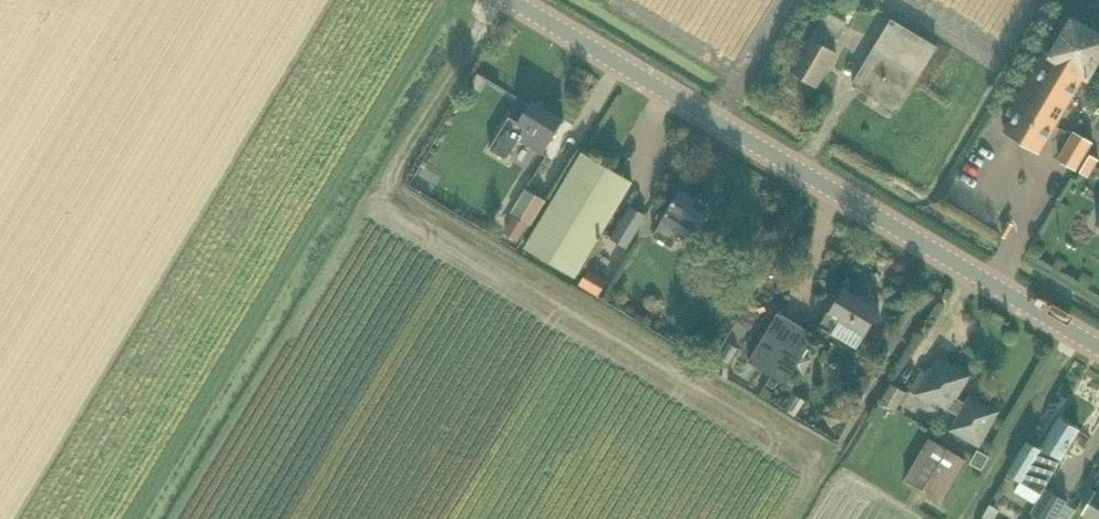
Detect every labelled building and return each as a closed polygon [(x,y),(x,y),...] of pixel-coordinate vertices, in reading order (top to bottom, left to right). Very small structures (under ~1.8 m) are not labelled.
[(850,23),(858,9),(852,5),(854,2),(851,0),(833,0),(829,6),(837,11),(836,14),(827,9),(810,39),(791,70),(818,87),(838,53),(827,46),(834,34),(840,38),(850,23)] [(1073,18),(1051,55),(1046,52),(1009,114),(1014,117),(1005,132),(1040,153),(1085,77),(1089,79),(1098,61),(1098,34),(1073,18)] [(939,47),(893,19),(852,85),(899,113),(939,47)] [(478,75),(470,88),(481,95),(490,82),(478,75)] [(1098,95),(1086,117),(1098,124),(1098,96),(1098,95)] [(511,118),(490,151),(507,161),(520,139),(545,154),(566,118),(534,99),(519,123),(511,118)] [(1075,132),(1059,159),(1077,169),(1092,143),(1075,132)] [(635,181),(583,151),(525,248),(577,278),(635,181)] [(527,188),(512,213),(514,214),(533,225),(548,200),(527,188)] [(714,209),(682,189),(654,235),(674,247),(680,236),(692,243),(714,209)] [(629,248),(649,216),(632,206),(611,238),(629,248)] [(514,214),(504,231),(523,242),(533,225),(514,214)] [(581,284),(600,295),(609,280),(590,269),(581,284)] [(882,310),(845,287),(821,326),(833,334),(842,321),(866,336),(882,310)] [(751,363),(786,384),(787,385),(817,335),(779,312),(767,332),(762,329),(759,333),(757,332),(749,343),(757,348),(749,361),(751,363)] [(959,398),(972,376),(940,355),(930,372),(923,368),(911,390),(938,407),(940,405),(951,411),(959,416),(951,431),(981,448),(1001,410),(970,393),(966,402),(959,398)] [(892,383),(882,402),(897,410),(907,392),(892,383)] [(795,393),(786,408),(797,415),(806,400),(795,393)] [(838,407),(825,414),(832,426),(844,419),(838,407)] [(1080,429),(1061,418),(1061,417),(1041,449),(1061,461),(1080,429)] [(943,501),(968,459),(930,437),(906,479),(943,501)] [(1041,449),(1035,445),(1028,441),(1009,473),(1022,480),(1041,492),(1061,461),(1041,449)] [(980,469),(987,458),(977,452),(971,464),(980,469)] [(1043,494),(1041,492),(1022,480),(1016,491),(1037,504),(1043,494)] [(1069,502),(1047,487),(1043,494),(1037,504),(1031,514),(1034,516),(1032,518),(1059,518),(1069,502)] [(1097,490),(1082,514),(1090,518),(1098,518),(1098,491),(1097,490)]
